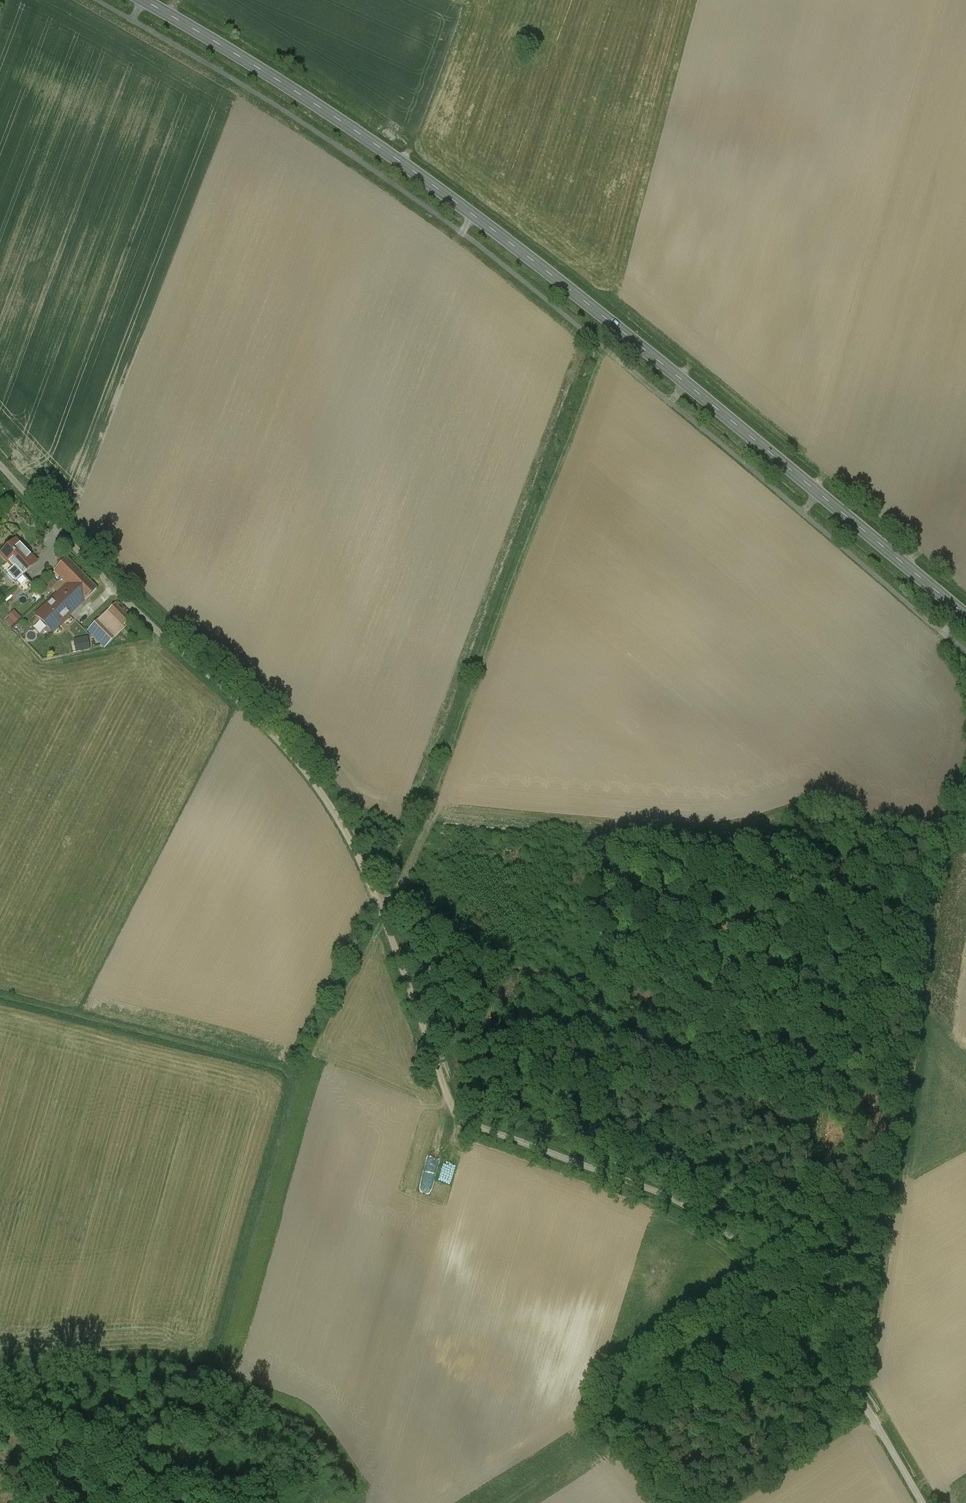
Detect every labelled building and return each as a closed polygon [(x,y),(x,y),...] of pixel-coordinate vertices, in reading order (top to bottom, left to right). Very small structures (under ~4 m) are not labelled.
[(35,562),(15,540),(0,554),(13,568),(6,575),(14,584),(23,576),(21,574),(35,562)] [(85,578),(67,559),(54,571),(64,581),(68,585),(73,590),(85,578)] [(33,587),(23,576),(14,584),(25,595),(33,587)] [(96,589),(85,578),(73,590),(83,601),(84,601),(96,589)] [(59,583),(53,589),(58,594),(59,593),(68,585),(64,581),(61,585),(59,583)] [(73,590),(68,585),(59,593),(75,609),(83,601),(73,590)] [(75,609),(59,593),(58,594),(36,616),(52,631),(75,609)] [(130,619),(115,604),(108,611),(123,626),(130,619)] [(6,621),(14,628),(23,617),(16,610),(6,621)] [(108,611),(94,625),(111,642),(124,628),(123,626),(108,611)] [(111,642),(94,625),(88,630),(105,648),(111,642)]
